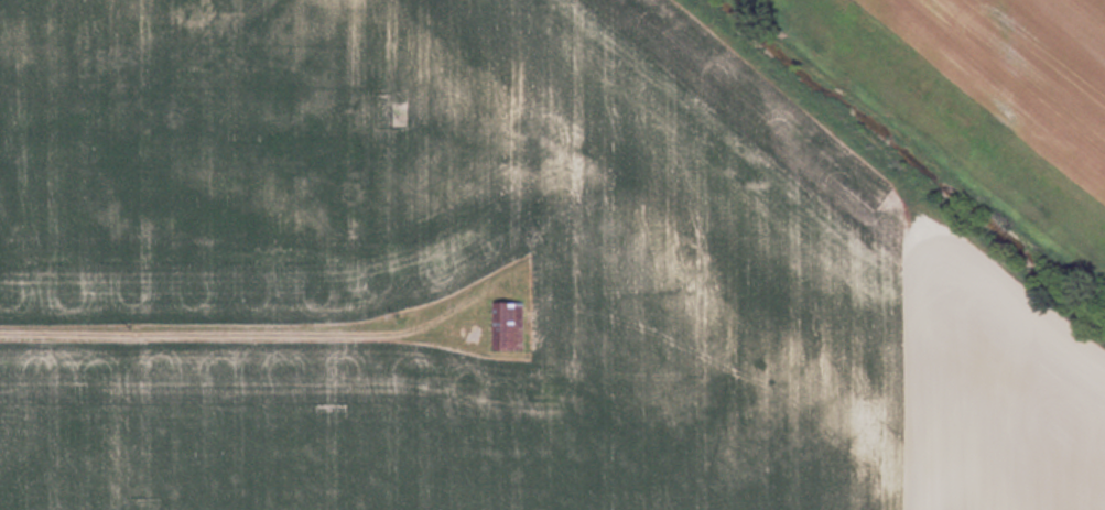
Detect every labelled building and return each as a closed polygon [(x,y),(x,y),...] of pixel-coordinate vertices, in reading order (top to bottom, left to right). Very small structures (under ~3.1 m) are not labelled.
[(523,302),(500,302),(500,351),(523,351),(523,302)]
